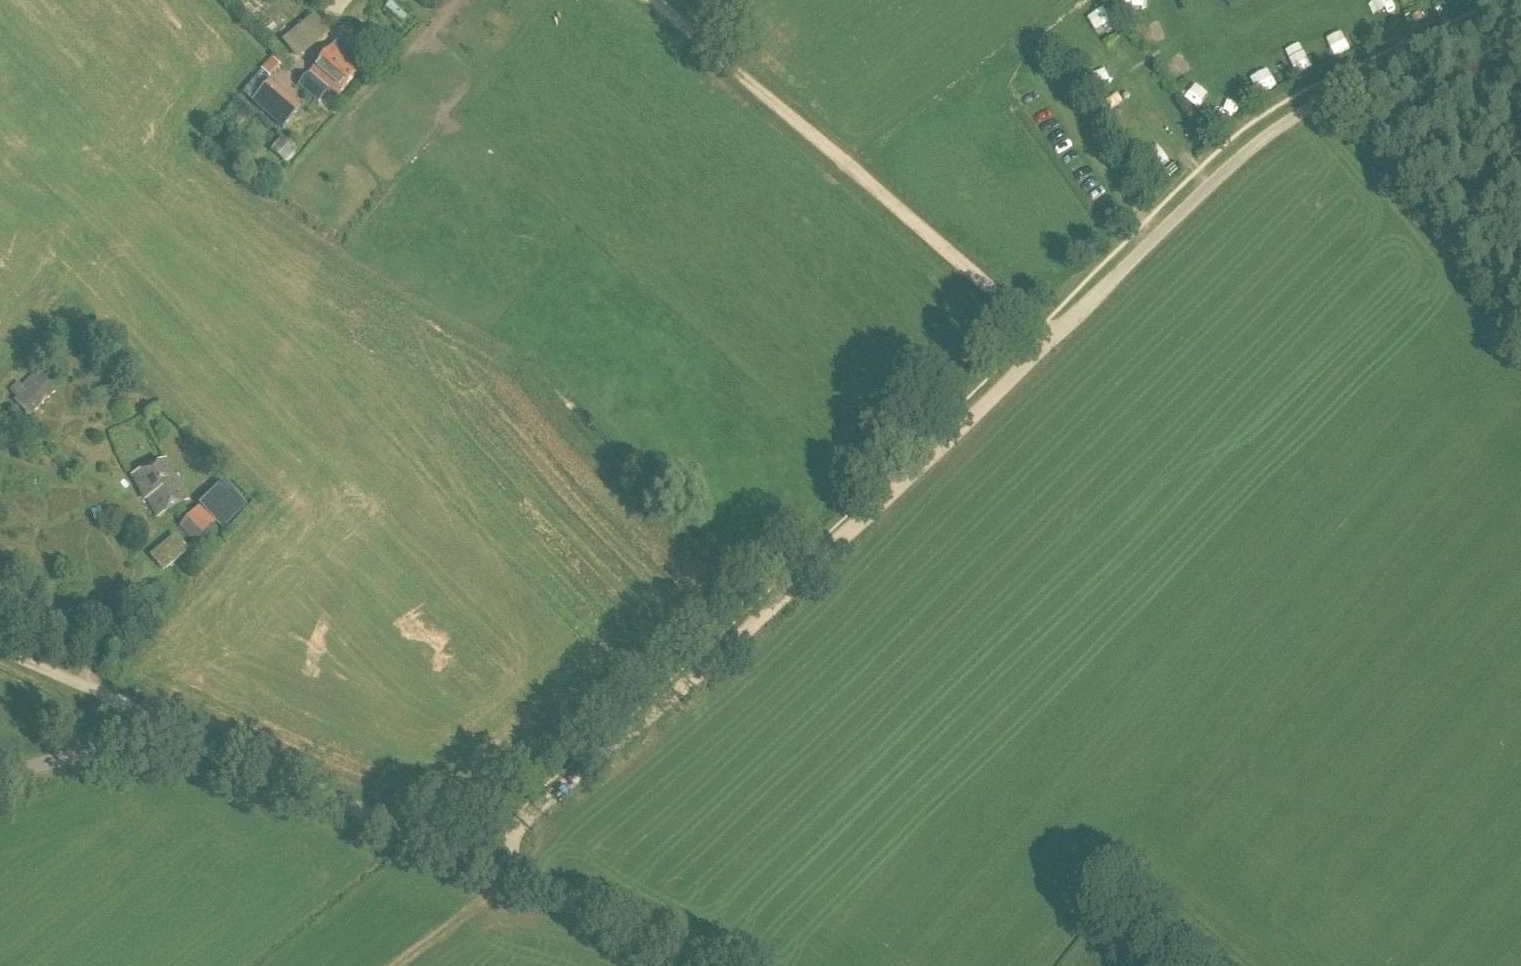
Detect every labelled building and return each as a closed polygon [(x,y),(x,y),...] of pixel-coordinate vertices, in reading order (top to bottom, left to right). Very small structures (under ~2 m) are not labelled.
[(1153,0),(1131,0),(1132,9),(1153,7),(1153,0)] [(1387,22),(1407,15),(1402,0),(1379,0),(1387,22)] [(1083,16),(1090,28),(1109,16),(1101,5),(1083,16)] [(1349,34),(1334,38),(1340,59),(1354,56),(1349,34)] [(362,69),(334,45),(310,72),(315,76),(311,80),(307,77),(297,88),(314,105),(324,92),(321,89),(324,84),(338,96),(362,69)] [(1310,51),(1294,56),(1301,79),(1317,74),(1310,51)] [(1173,64),(1181,79),(1199,70),(1191,55),(1173,64)] [(1273,69),(1258,75),(1267,97),(1282,91),(1273,69)] [(1189,99),(1206,106),(1213,88),(1197,81),(1189,99)] [(252,103),(251,104),(259,110),(278,88),(270,82),(267,86),(252,103)] [(1225,97),(1219,114),(1240,120),(1245,103),(1225,97)] [(294,102),(275,124),(283,131),(302,109),(294,102)] [(281,138),(270,152),(283,162),(294,148),(281,138)] [(32,416),(58,390),(42,373),(24,390),(17,383),(11,390),(17,397),(15,399),(32,416)] [(189,501),(167,459),(132,477),(142,494),(144,493),(157,518),(189,501)] [(199,507),(215,523),(223,530),(247,505),(224,482),(199,507)] [(195,544),(215,523),(199,507),(179,528),(195,544)] [(163,573),(188,553),(175,536),(149,557),(163,573)]
